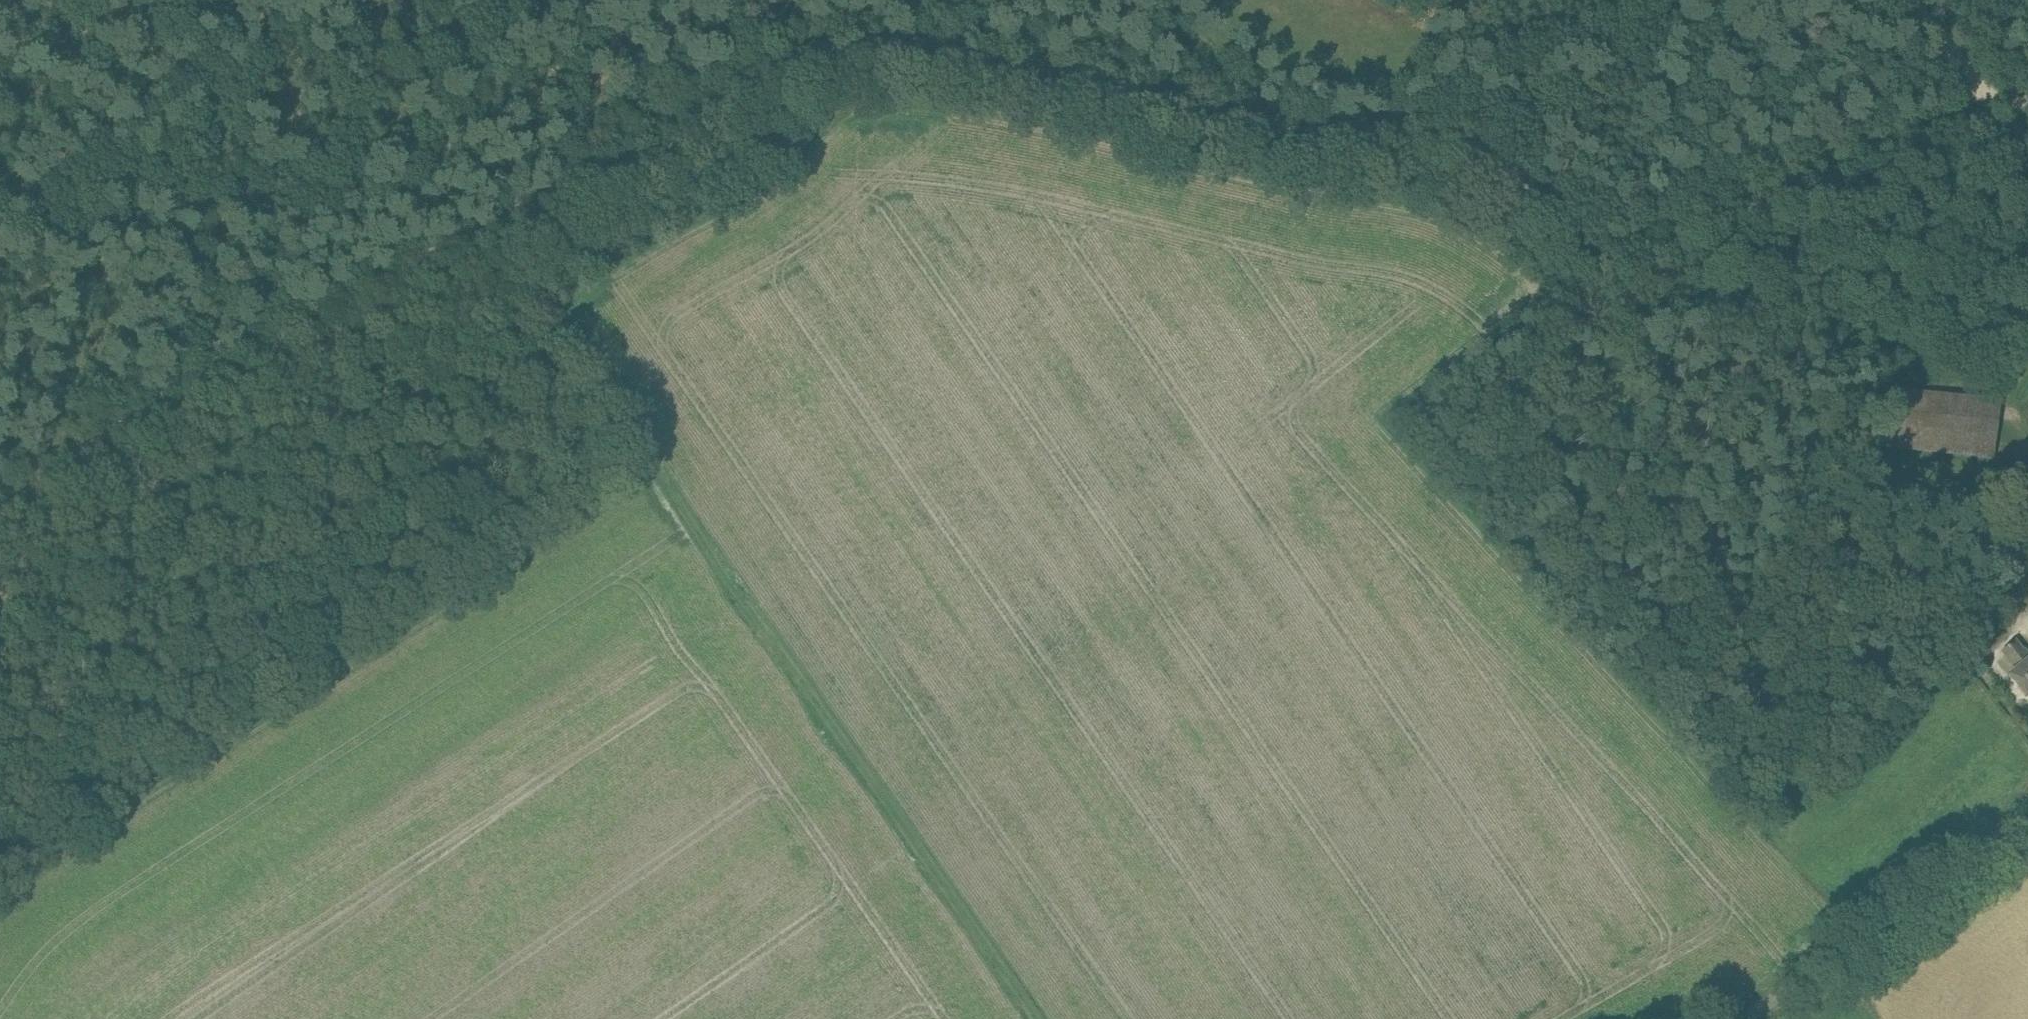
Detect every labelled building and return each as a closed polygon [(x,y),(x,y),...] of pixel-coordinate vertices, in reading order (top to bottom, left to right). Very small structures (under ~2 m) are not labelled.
[(1993,455),(1999,400),(1885,388),(1880,444),(1993,455)] [(2016,641),(2003,651),(2017,669),(2009,675),(2026,696),(2027,695),(2027,656),(2016,641)]
